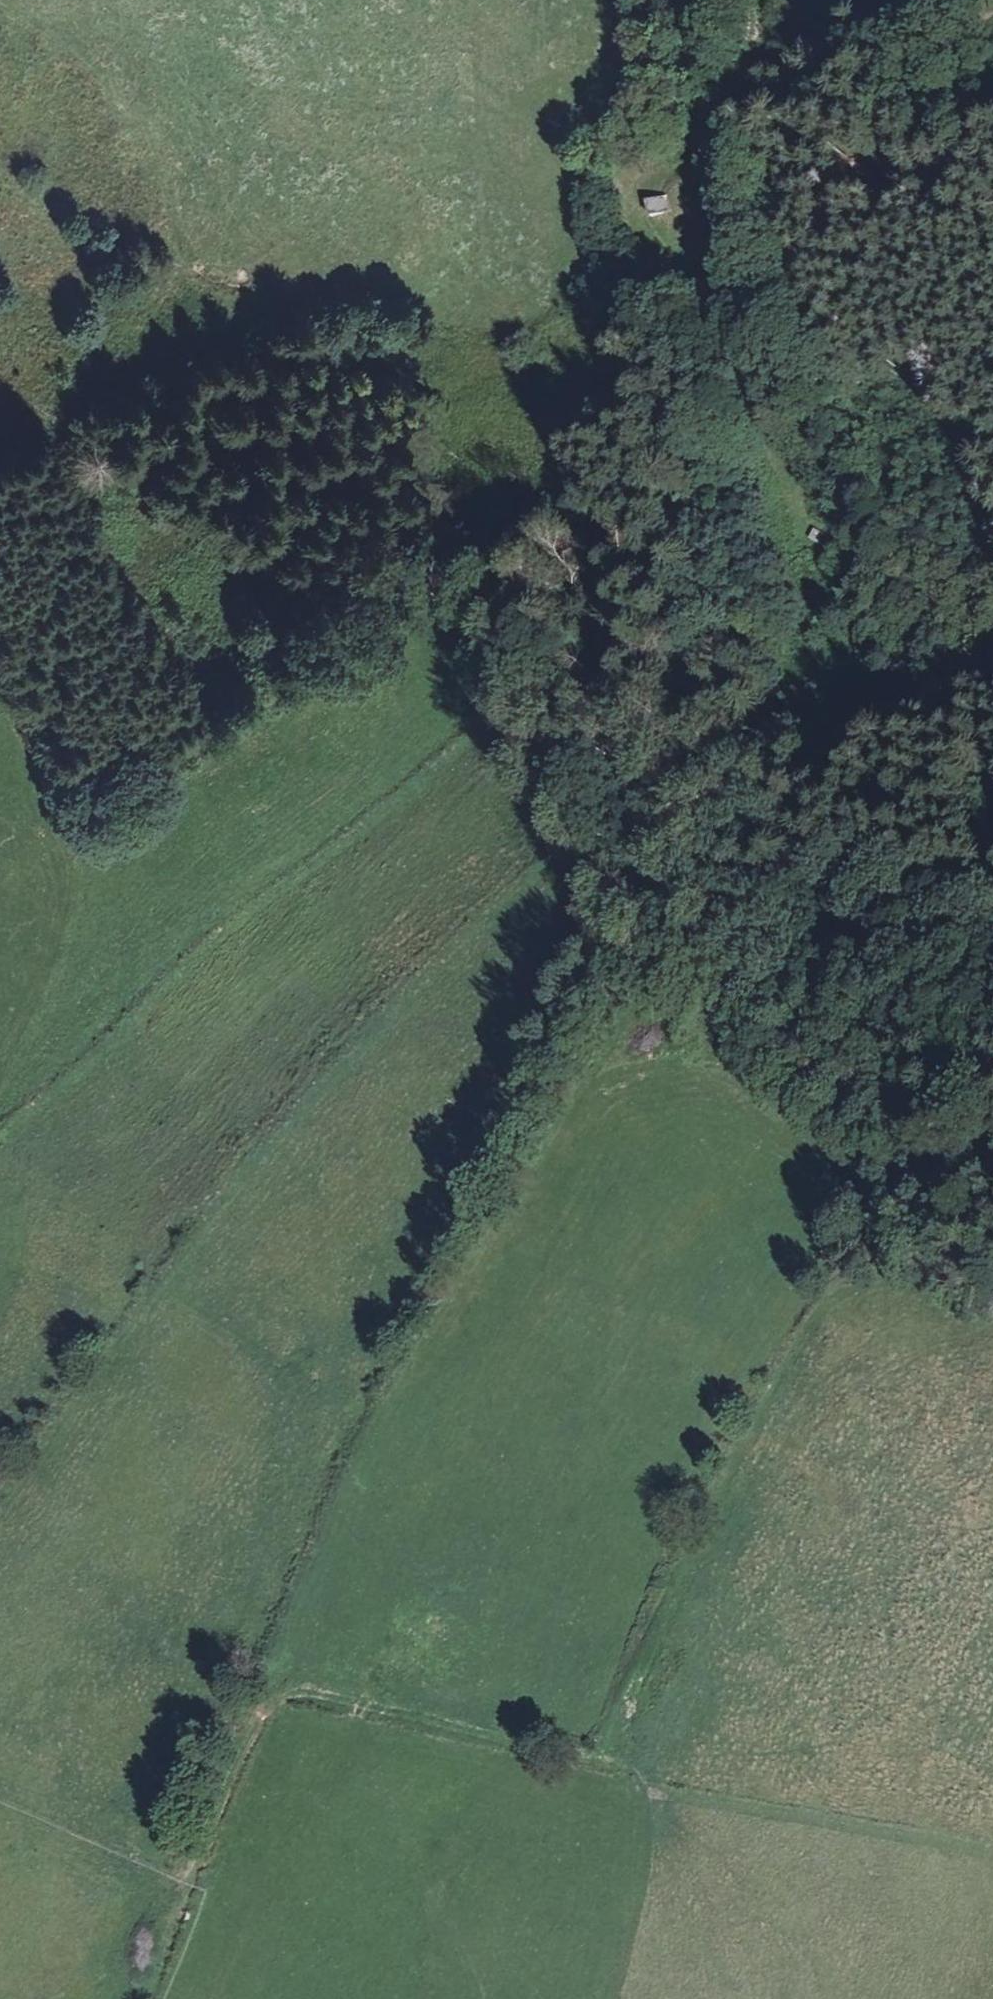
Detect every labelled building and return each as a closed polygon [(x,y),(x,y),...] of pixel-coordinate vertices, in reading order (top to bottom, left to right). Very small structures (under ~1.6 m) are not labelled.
[(650,216),(672,213),(670,200),(648,203),(650,216)]
